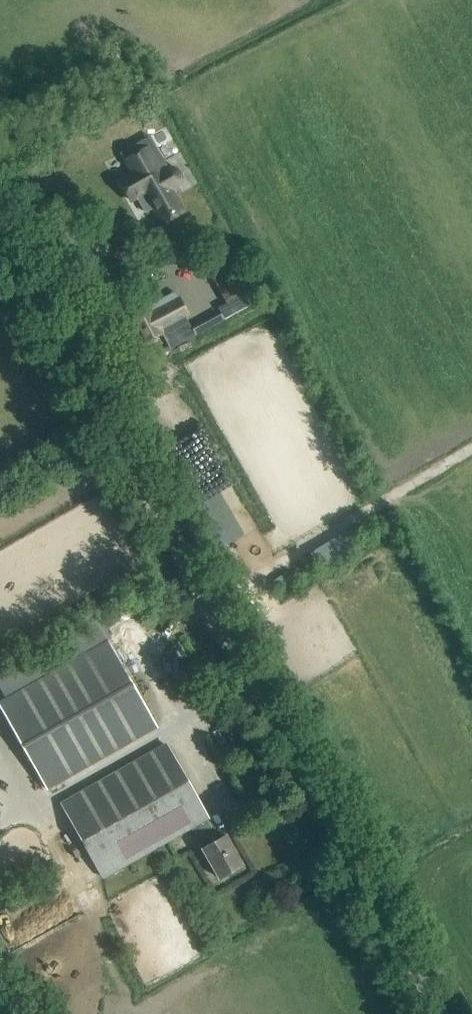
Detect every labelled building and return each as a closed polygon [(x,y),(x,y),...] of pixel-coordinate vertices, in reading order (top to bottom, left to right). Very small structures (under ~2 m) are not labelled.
[(163,223),(183,212),(172,192),(180,187),(182,185),(183,179),(182,175),(180,171),(175,167),(168,167),(163,170),(149,145),(125,158),(133,171),(119,179),(131,200),(137,197),(146,212),(154,208),(163,223)] [(226,301),(221,303),(227,315),(260,300),(241,259),(212,272),(226,301)] [(188,315),(179,299),(152,313),(148,306),(130,316),(144,343),(162,333),(160,330),(188,315)] [(160,330),(162,333),(170,350),(198,335),(188,315),(160,330)] [(339,511),(316,524),(320,531),(343,518),(339,511)] [(156,729),(107,642),(0,702),(0,706),(48,790),(156,729)] [(218,841),(206,820),(207,820),(166,746),(61,804),(102,878),(191,828),(203,849),(202,850),(219,880),(242,867),(225,837),(218,841)]
